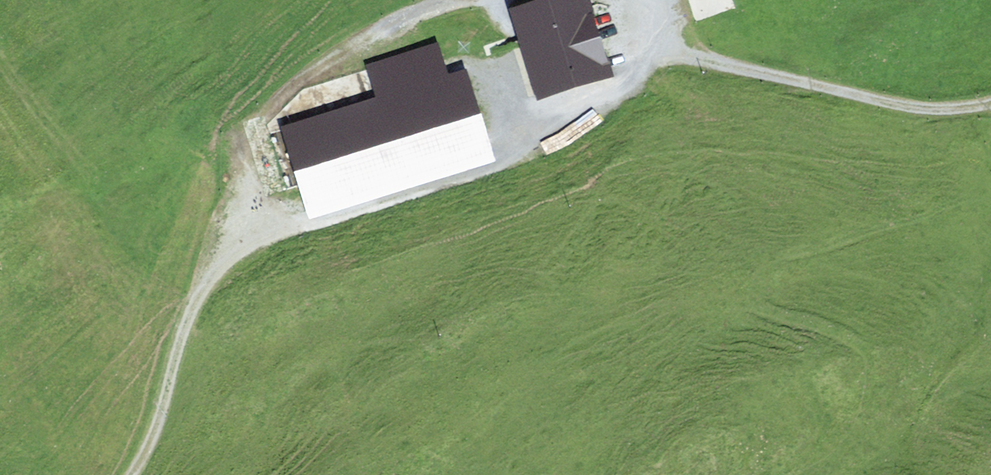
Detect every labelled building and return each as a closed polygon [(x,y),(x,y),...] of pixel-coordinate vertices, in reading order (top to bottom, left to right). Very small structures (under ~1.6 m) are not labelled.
[(608,84),(588,27),(606,21),(599,0),(577,0),(520,18),(535,68),(445,95),(457,131),(608,84)]
